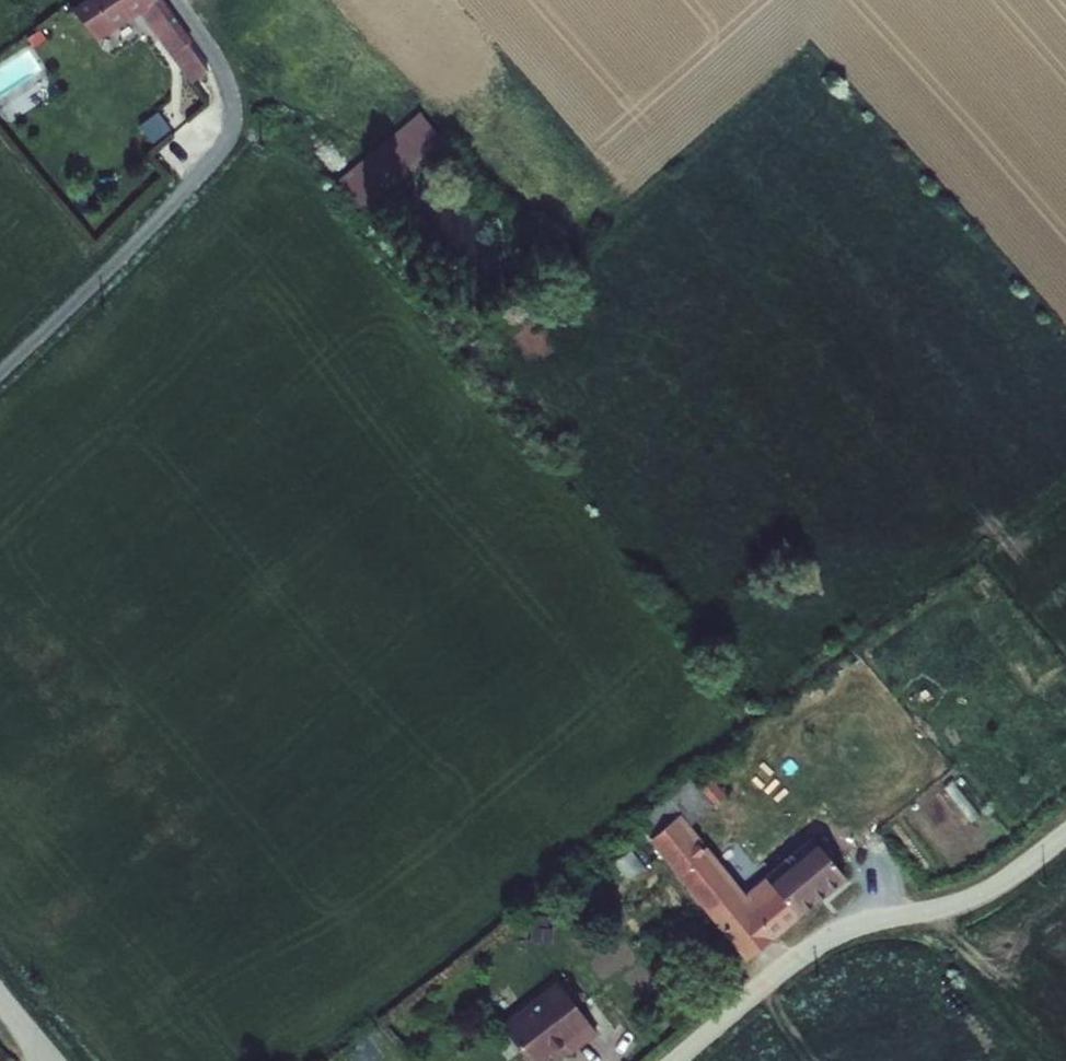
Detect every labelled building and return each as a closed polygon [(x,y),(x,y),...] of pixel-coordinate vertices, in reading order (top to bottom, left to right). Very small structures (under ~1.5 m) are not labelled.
[(99,39),(130,16),(150,23),(171,53),(191,81),(212,67),(192,39),(164,0),(79,0),(74,4),(99,39)] [(336,177),(360,207),(443,139),(419,110),(352,164),(336,177)] [(330,138),(311,153),(333,180),(336,177),(352,164),(330,138)] [(648,837),(745,958),(799,915),(849,875),(815,833),(765,873),(744,889),(691,823),(713,806),(690,778),(635,821),(648,837)] [(529,1060),(545,1060),(552,1055),(557,1060),(571,1049),(573,1052),(598,1032),(556,979),(500,1024),(529,1060)]
